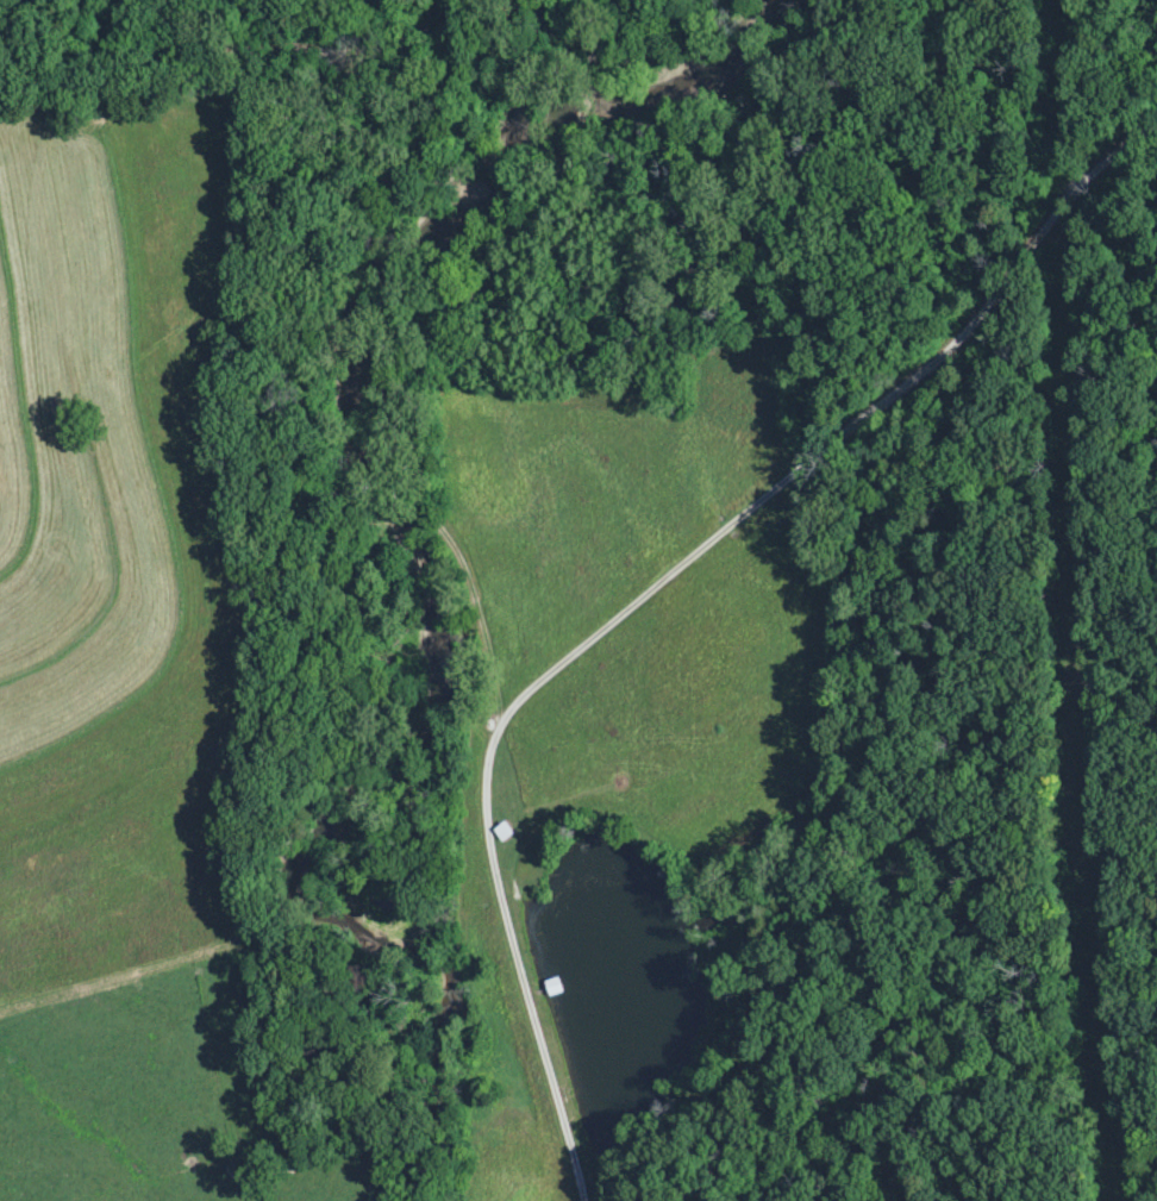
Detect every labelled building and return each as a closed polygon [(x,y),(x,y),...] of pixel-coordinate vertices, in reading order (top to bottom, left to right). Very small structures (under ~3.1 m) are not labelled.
[(500,843),(510,835),(501,824),(491,831),(500,843)] [(561,994),(557,979),(542,983),(547,998),(561,994)]
